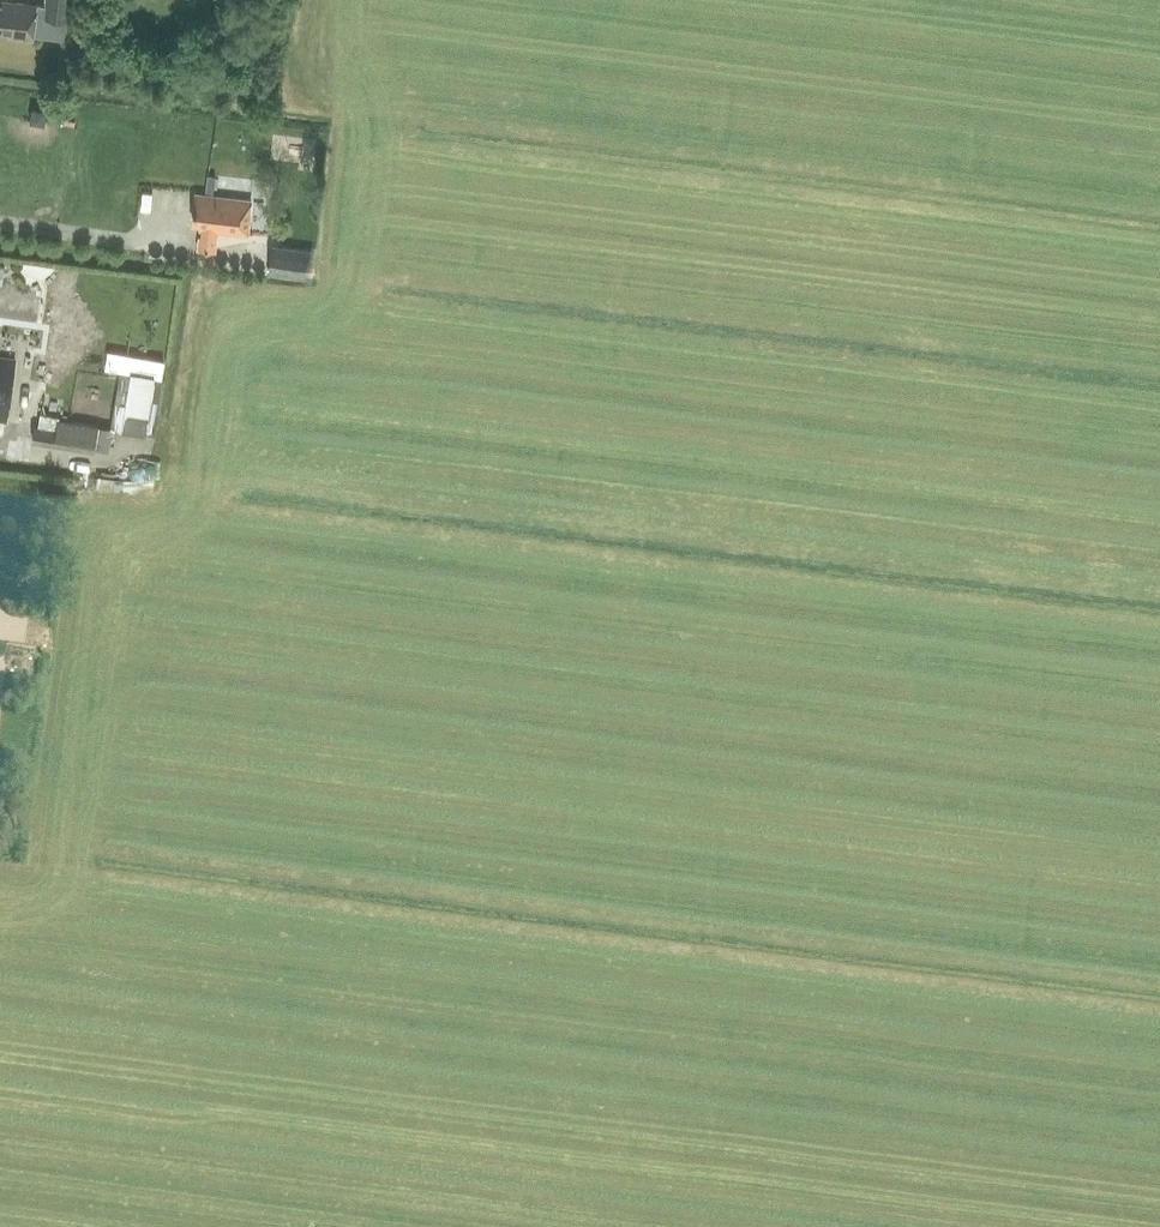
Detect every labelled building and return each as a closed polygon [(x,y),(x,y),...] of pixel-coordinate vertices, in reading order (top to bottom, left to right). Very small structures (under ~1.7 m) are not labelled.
[(68,36),(72,0),(47,0),(46,7),(4,2),(3,8),(0,7),(0,30),(11,31),(11,38),(35,41),(36,36),(67,40),(68,36)] [(248,235),(252,201),(198,196),(195,226),(203,227),(202,232),(207,232),(206,240),(202,239),(200,250),(215,251),(217,232),(248,235)] [(315,278),(318,250),(273,244),(270,273),(315,278)] [(119,427),(159,432),(167,356),(108,349),(106,367),(126,369),(119,427)] [(7,422),(15,362),(0,360),(0,421),(7,422)] [(96,448),(100,426),(58,419),(57,429),(36,426),(33,441),(95,451),(96,448)] [(110,450),(113,428),(100,426),(96,448),(110,450)]
